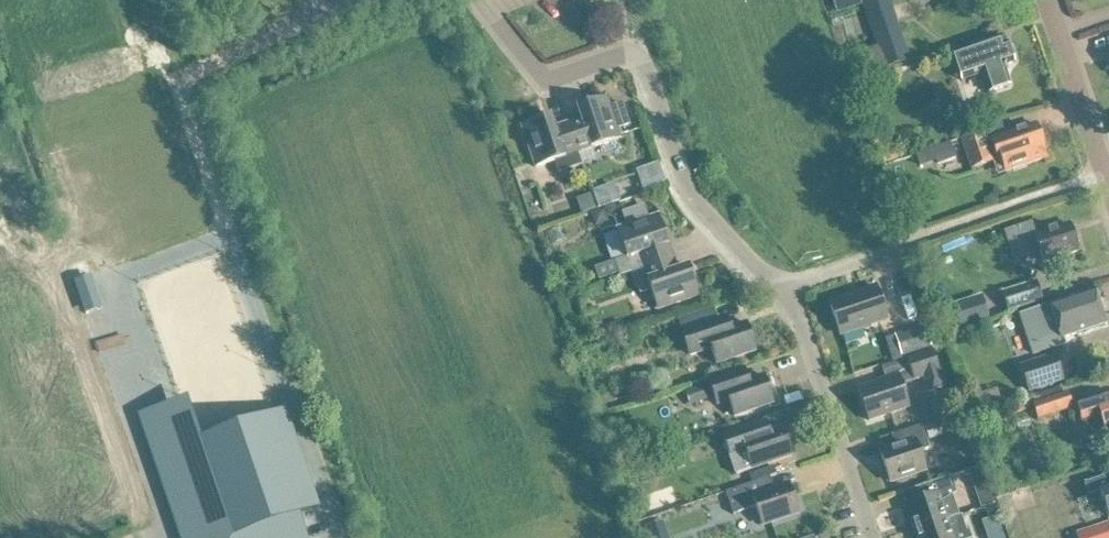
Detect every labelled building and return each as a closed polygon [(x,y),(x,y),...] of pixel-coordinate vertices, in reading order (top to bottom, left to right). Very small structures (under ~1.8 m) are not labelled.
[(910,61),(889,0),(882,0),(863,7),(876,47),(884,70),(910,61)] [(1008,0),(997,5),(1003,19),(1014,14),(1008,0)] [(973,48),(975,53),(955,60),(963,82),(983,76),(989,94),(1010,88),(1003,68),(1014,65),(1013,62),(1015,58),(1012,51),(1008,49),(1007,46),(1006,46),(1004,38),(973,48)] [(857,79),(884,70),(876,47),(849,56),(857,79)] [(630,127),(622,103),(609,108),(606,99),(577,109),(581,121),(568,125),(578,155),(621,141),(618,132),(630,127)] [(578,155),(568,125),(555,129),(551,118),(521,128),(536,169),(555,163),(559,175),(582,167),(578,155)] [(982,134),(961,141),(970,170),(992,163),(991,162),(1000,159),(1005,173),(1046,160),(1043,151),(1035,127),(985,143),(982,134)] [(882,155),(886,167),(898,162),(894,151),(882,155)] [(927,153),(914,157),(918,167),(930,163),(927,153)] [(665,183),(659,167),(638,175),(644,191),(665,183)] [(612,186),(591,194),(593,198),(597,208),(598,211),(603,209),(618,204),(612,186)] [(673,259),(658,216),(649,220),(644,206),(621,214),(626,228),(617,231),(626,259),(615,263),(620,278),(633,273),(632,273),(673,259)] [(589,214),(594,227),(608,222),(603,209),(598,211),(589,214)] [(532,217),(536,227),(546,223),(544,218),(538,215),(532,217)] [(1044,265),(1078,253),(1069,226),(1036,237),(1031,224),(1004,234),(1013,261),(1039,252),(1044,265)] [(699,298),(689,268),(677,272),(673,259),(632,273),(633,273),(640,295),(650,292),(657,312),(699,298)] [(1007,312),(1042,302),(1036,283),(1002,294),(1007,312)] [(876,289),(829,305),(839,335),(886,319),(876,289)] [(1049,307),(1032,313),(1021,317),(1027,335),(1029,334),(1036,354),(1033,355),(1034,356),(1064,346),(1062,340),(1105,326),(1094,292),(1049,307)] [(989,321),(981,296),(951,306),(959,331),(989,321)] [(713,308),(676,320),(680,333),(689,357),(699,353),(711,349),(716,365),(755,352),(746,325),(731,330),(726,317),(717,321),(713,308)] [(625,337),(621,323),(608,327),(612,341),(625,337)] [(931,350),(924,327),(894,336),(901,359),(931,350)] [(901,386),(922,379),(928,395),(945,389),(932,352),(906,360),(911,373),(898,377),(858,390),(869,422),(909,409),(901,386)] [(1063,383),(1054,356),(1020,367),(1029,395),(1063,383)] [(709,382),(713,395),(717,408),(729,404),(734,418),(773,405),(764,377),(739,385),(735,373),(709,382)] [(707,401),(702,387),(685,393),(690,407),(707,401)] [(982,414),(1002,408),(998,393),(978,398),(982,414)] [(1038,420),(1072,410),(1067,394),(1033,405),(1038,420)] [(1094,400),(1095,402),(1078,408),(1082,421),(1099,415),(1105,432),(1106,431),(1108,439),(1108,395),(1094,400)] [(158,457),(185,537),(306,537),(298,515),(317,509),(285,414),(158,457)] [(753,426),(722,436),(725,444),(736,476),(791,457),(781,430),(771,433),(767,421),(753,426)] [(929,440),(941,436),(937,423),(925,427),(929,440)] [(920,453),(929,450),(921,427),(891,437),(895,450),(880,455),(889,483),(925,470),(920,453)] [(773,468),(748,476),(751,485),(770,478),(776,476),(773,468)] [(982,509),(993,505),(981,469),(970,473),(982,509)] [(960,517),(952,497),(957,494),(951,477),(921,487),(925,500),(905,507),(913,532),(947,521),(948,522),(960,517)] [(762,526),(798,514),(789,486),(774,491),(770,478),(751,485),(725,494),(733,516),(756,508),(762,526)] [(1083,485),(1087,496),(1099,492),(1108,521),(1108,520),(1108,488),(1106,489),(1103,478),(1083,485)] [(663,502),(650,506),(653,517),(667,512),(663,502)] [(913,532),(915,537),(972,537),(969,531),(967,531),(962,517),(960,517),(948,522),(947,521),(913,532)] [(998,519),(984,524),(989,537),(1004,537),(998,519)] [(664,523),(645,529),(648,537),(669,537),(664,523)] [(1108,523),(1075,534),(1076,537),(1108,537),(1108,526),(1108,523)]
